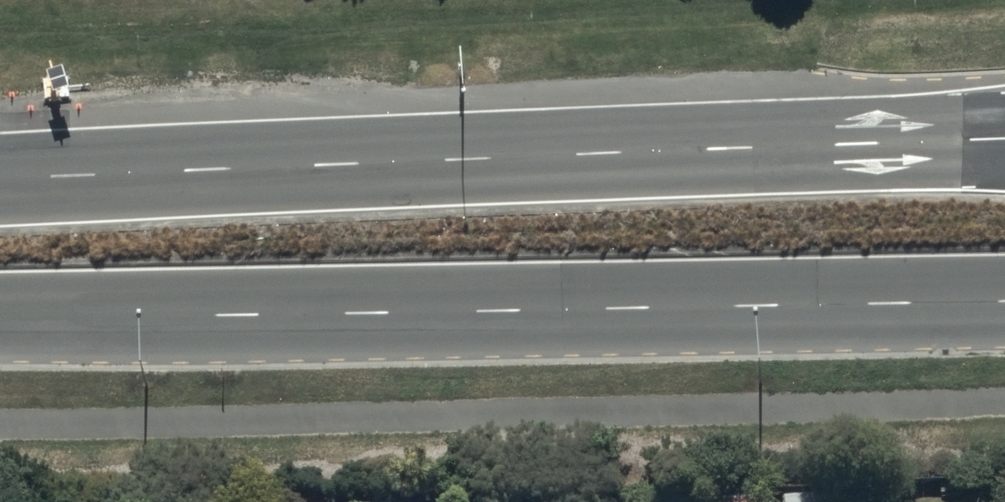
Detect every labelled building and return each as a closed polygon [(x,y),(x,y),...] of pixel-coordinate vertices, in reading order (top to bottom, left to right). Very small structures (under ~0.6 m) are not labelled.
[(783,487),(784,501),(839,501),(838,485),(783,487)] [(708,491),(708,501),(759,501),(759,490),(708,491)]
